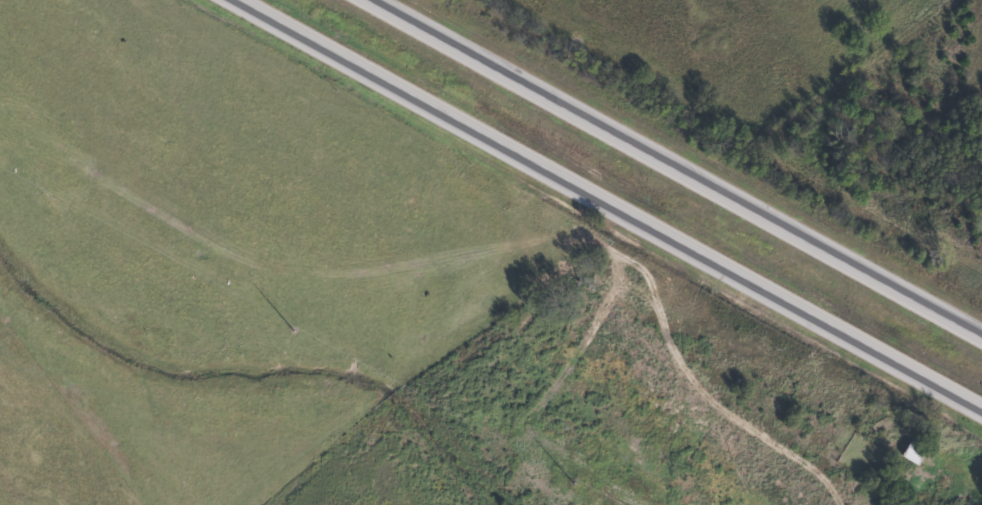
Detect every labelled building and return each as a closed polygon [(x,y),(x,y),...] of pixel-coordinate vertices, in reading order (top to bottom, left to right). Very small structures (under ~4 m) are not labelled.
[(925,441),(908,434),(893,471),(910,478),(925,441)]
